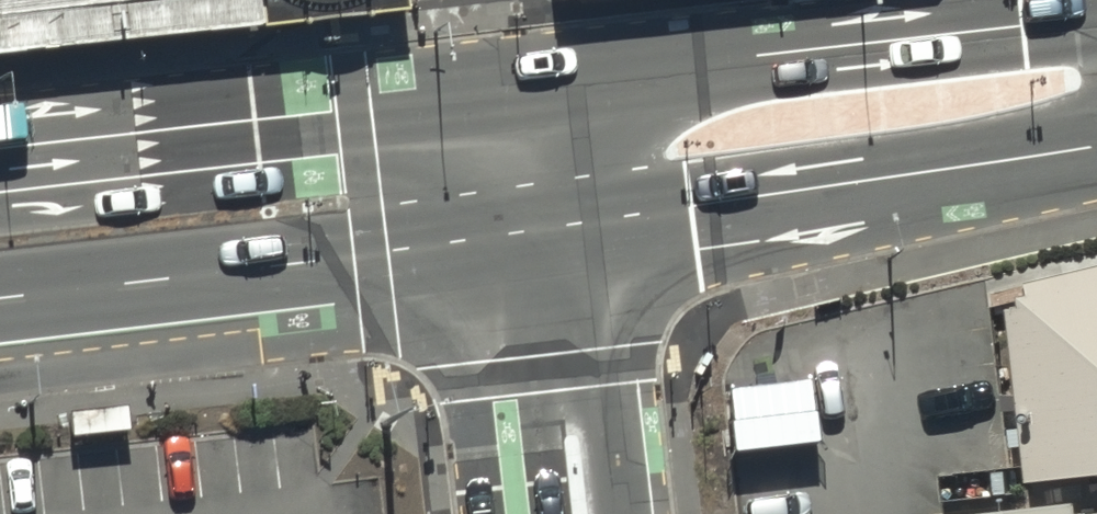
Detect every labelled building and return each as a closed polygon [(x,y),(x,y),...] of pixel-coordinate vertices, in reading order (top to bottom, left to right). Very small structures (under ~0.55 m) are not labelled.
[(242,0),(0,0),(0,28),(242,0)] [(1028,278),(1028,288),(1019,292),(1021,300),(1008,303),(1027,477),(1096,466),(1096,261),(1028,278)] [(942,512),(942,513),(1096,513),(1096,509),(1078,511),(1077,497),(942,512)]
